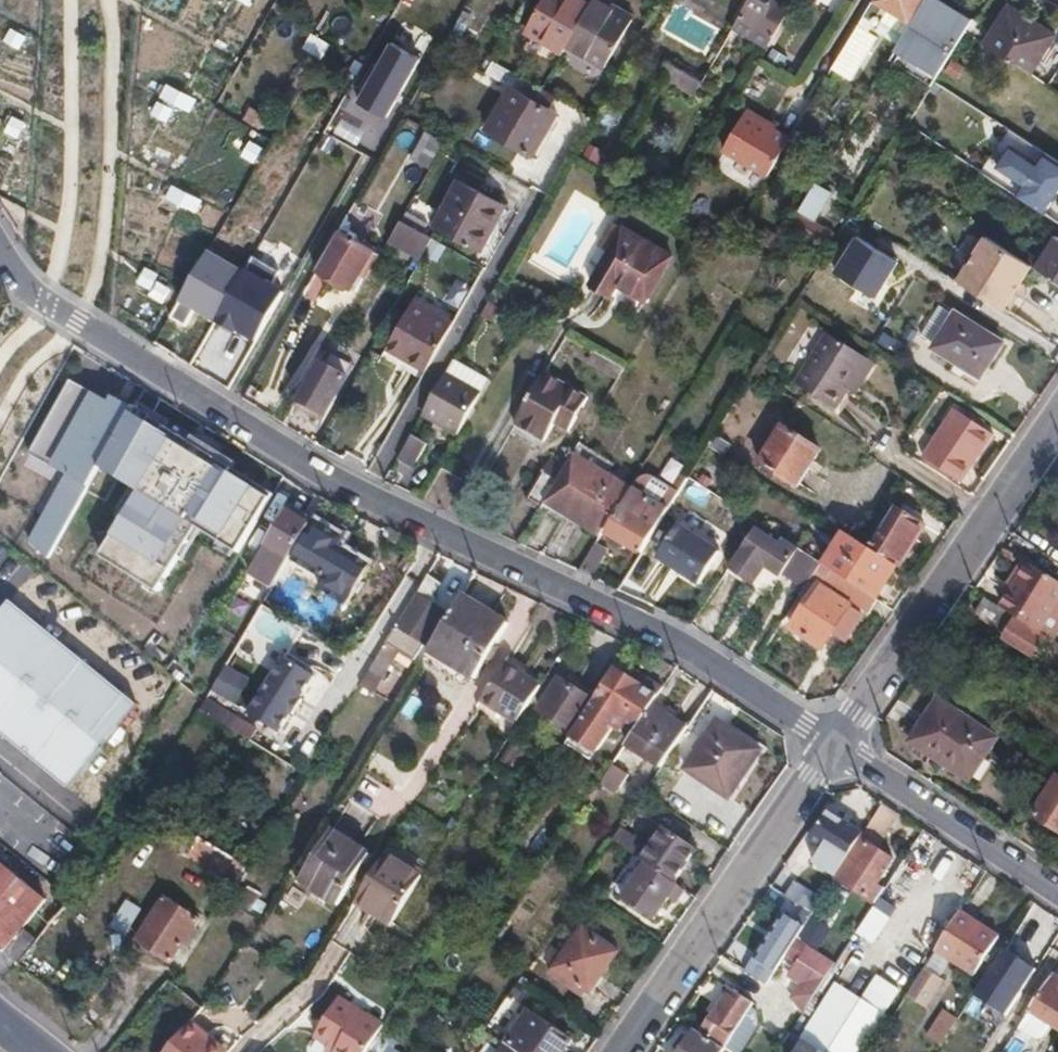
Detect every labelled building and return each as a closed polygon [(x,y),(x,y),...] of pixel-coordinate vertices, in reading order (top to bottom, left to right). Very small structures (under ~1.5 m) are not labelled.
[(563,52),(567,44),(591,5),(582,0),(543,0),(526,31),(563,52)] [(601,0),(594,0),(591,5),(567,44),(606,66),(634,18),(601,0)] [(775,0),(749,0),(735,24),(769,44),(790,10),(774,1),(775,0)] [(865,15),(858,27),(841,55),(833,69),(852,80),(877,38),(868,33),(875,21),(885,5),(911,19),(922,0),(879,0),(879,1),(878,0),(874,0),(865,15)] [(898,46),(941,71),(966,31),(971,24),(933,0),(926,0),(898,46)] [(1010,6),(986,43),(1031,73),(1056,35),(1010,6)] [(12,25),(5,39),(22,47),(29,34),(12,25)] [(311,32),(306,49),(326,56),(332,39),(311,32)] [(393,41),(358,100),(386,116),(421,57),(393,41)] [(493,59),(487,71),(512,86),(534,98),(540,86),(493,59)] [(668,60),(661,72),(696,92),(703,80),(668,60)] [(169,82),(162,96),(192,111),(199,98),(169,82)] [(534,98),(512,86),(489,129),(531,155),(556,111),(534,98)] [(160,99),(154,112),(170,121),(177,108),(160,99)] [(764,174),(767,176),(790,139),(747,113),(725,150),(764,174)] [(15,115),(7,131),(19,137),(28,121),(15,115)] [(433,123),(412,158),(428,167),(448,132),(433,123)] [(1019,136),(1012,148),(1035,164),(1032,171),(1057,189),(1057,161),(1019,136)] [(252,139),(243,155),(258,162),(266,146),(252,139)] [(460,182),(437,224),(482,248),(505,205),(460,182)] [(816,182),(790,225),(803,233),(826,248),(835,234),(817,221),(833,192),(816,182)] [(174,183),(168,196),(199,212),(205,200),(174,183)] [(338,231),(365,246),(373,231),(345,217),(338,231)] [(390,236),(424,255),(433,238),(400,220),(390,236)] [(624,228),(591,283),(610,295),(618,282),(646,298),(671,255),(624,228)] [(338,231),(317,268),(351,286),(358,272),(364,276),(377,253),(365,246),(338,231)] [(859,236),(837,272),(876,296),(898,260),(859,236)] [(988,236),(960,280),(976,290),(1005,308),(1032,265),(988,236)] [(1037,268),(1057,282),(1057,236),(1037,268)] [(254,256),(216,322),(239,335),(241,333),(257,341),(284,292),(272,285),(280,271),(254,256)] [(147,267),(139,283),(153,290),(161,274),(147,267)] [(425,279),(417,293),(458,316),(466,301),(425,279)] [(386,345),(427,369),(458,316),(417,293),(386,345)] [(922,338),(937,348),(956,317),(941,307),(922,338)] [(937,348),(935,350),(982,379),(1005,344),(958,315),(956,317),(937,348)] [(293,327),(256,381),(281,398),(318,344),(293,327)] [(825,335),(794,384),(835,410),(846,391),(866,360),(825,335)] [(481,388),(486,391),(494,378),(456,357),(448,370),(481,388)] [(866,360),(846,391),(853,396),(873,365),(866,360)] [(319,361),(298,400),(328,417),(349,379),(319,361)] [(424,411),(457,429),(481,388),(448,370),(424,411)] [(544,373),(515,424),(544,441),(554,423),(567,430),(587,398),(547,376),(544,373)] [(197,530),(236,553),(269,499),(73,383),(26,462),(89,499),(106,472),(141,493),(102,559),(160,592),(197,530)] [(457,429),(454,433),(460,437),(486,391),(481,388),(457,429)] [(958,411),(925,457),(962,482),(995,435),(958,411)] [(784,427),(760,464),(796,487),(821,450),(784,427)] [(918,428),(908,450),(922,457),(933,435),(918,428)] [(413,431),(399,455),(417,465),(431,441),(413,431)] [(714,435),(707,447),(723,457),(730,445),(714,435)] [(562,471),(544,501),(565,515),(594,468),(572,455),(562,471)] [(529,492),(544,501),(562,471),(547,461),(529,492)] [(594,468),(565,515),(602,535),(629,489),(594,468)] [(609,532),(642,552),(647,545),(669,509),(688,477),(682,474),(674,487),(658,477),(657,477),(656,476),(655,476),(654,476),(653,476),(652,475),(651,475),(650,475),(649,475),(648,476),(647,476),(646,476),(645,477),(644,477),(643,478),(642,478),(642,479),(641,479),(640,480),(640,481),(639,482),(635,489),(609,532)] [(64,485),(29,544),(52,558),(87,498),(64,485)] [(896,509),(871,550),(899,568),(925,526),(896,509)] [(312,525),(288,510),(251,572),(275,586),(291,559),(312,525)] [(685,515),(657,558),(698,584),(726,541),(685,515)] [(316,522),(295,559),(327,580),(322,588),(347,604),(370,566),(339,547),(343,540),(316,522)] [(747,539),(724,575),(739,585),(756,561),(805,592),(817,575),(823,564),(758,523),(747,539)] [(878,601),(880,602),(901,569),(899,568),(871,550),(863,545),(847,534),(827,566),(878,601)] [(596,544),(579,571),(596,579),(611,553),(596,544)] [(1035,566),(1029,562),(1011,591),(1016,595),(1035,566)] [(823,564),(817,575),(870,613),(878,601),(827,566),(823,564)] [(1007,610),(1040,631),(1057,603),(1057,581),(1035,566),(1016,595),(1007,610)] [(386,641),(398,649),(413,658),(443,611),(433,604),(436,599),(435,593),(441,583),(428,575),(415,594),(419,597),(399,628),(395,626),(386,641)] [(261,600),(266,586),(247,579),(241,593),(261,600)] [(840,637),(858,611),(819,586),(792,628),(821,648),(832,632),(840,637)] [(463,594),(432,644),(444,652),(442,656),(474,676),(506,623),(463,594)] [(987,598),(978,610),(1011,631),(1006,637),(1043,660),(1057,670),(1057,643),(1052,639),(1040,631),(1007,610),(987,598)] [(1040,631),(1052,639),(1057,630),(1057,603),(1040,631)] [(11,604),(0,618),(0,730),(70,786),(136,702),(11,604)] [(386,641),(360,683),(373,690),(398,649),(386,641)] [(313,676),(283,657),(248,714),(278,733),(290,713),(292,715),(302,699),(299,698),(313,676)] [(573,730),(567,739),(592,754),(608,729),(615,734),(621,725),(629,712),(621,707),(625,701),(618,697),(629,680),(634,673),(617,663),(593,700),(573,730)] [(505,665),(483,699),(518,721),(540,687),(535,684),(505,665)] [(634,673),(629,680),(657,698),(663,691),(635,672),(634,673)] [(541,710),(573,730),(593,700),(561,680),(541,710)] [(629,712),(621,725),(634,733),(654,704),(657,698),(629,680),(618,697),(625,701),(621,707),(629,712)] [(939,701),(912,741),(932,755),(935,751),(972,775),(996,738),(939,701)] [(634,733),(628,743),(662,767),(670,754),(688,727),(654,704),(634,733)] [(719,723),(688,768),(729,797),(762,751),(719,723)] [(614,763),(602,782),(617,792),(630,774),(614,763)] [(548,769),(539,784),(547,789),(556,775),(548,769)] [(1035,815),(1057,830),(1057,779),(1035,815)] [(836,876),(836,877),(868,898),(878,881),(892,860),(876,850),(899,814),(883,803),(876,814),(864,833),(860,839),(847,860),(836,876)] [(860,839),(864,833),(830,811),(819,830),(813,838),(826,846),(816,862),(836,876),(847,860),(860,839)] [(621,828),(613,839),(650,864),(676,881),(697,850),(665,826),(651,847),(621,828)] [(190,831),(179,850),(235,884),(247,866),(190,831)] [(331,831),(303,877),(314,884),(312,888),(338,904),(368,855),(331,831)] [(386,853),(357,898),(392,921),(422,875),(391,857),(386,853)] [(2,950),(44,900),(0,863),(0,948),(2,950)] [(676,881),(650,864),(626,899),(656,919),(671,897),(678,902),(687,889),(676,881)] [(868,898),(875,903),(886,886),(878,881),(868,898)] [(794,882),(785,896),(812,914),(821,900),(794,882)] [(164,897),(137,939),(172,962),(198,920),(164,897)] [(115,924),(130,931),(141,906),(125,900),(115,924)] [(962,911),(937,949),(977,974),(1000,936),(962,911)] [(744,971),(766,984),(804,926),(784,912),(744,971)] [(584,928),(556,969),(590,992),(618,952),(584,928)] [(4,953),(17,964),(37,940),(24,930),(4,953)] [(837,963),(809,945),(792,972),(805,981),(796,995),(807,1008),(837,963)] [(1006,950),(976,994),(1007,1015),(1036,970),(1006,950)] [(922,966),(909,999),(935,1009),(948,976),(922,966)] [(1031,1009),(1057,1027),(1057,977),(1054,974),(1031,1009)] [(518,984),(510,996),(517,1001),(525,989),(518,984)] [(702,1033),(725,1049),(742,1022),(739,1019),(751,1002),(731,989),(702,1033)] [(385,1024),(343,997),(335,1011),(318,1037),(331,1044),(338,1048),(336,1051),(367,1051),(377,1036),(385,1024)] [(927,1036),(944,1046),(961,1018),(944,1008),(927,1036)] [(532,1011),(509,1045),(509,1046),(517,1051),(540,1016),(532,1011)] [(518,1051),(561,1051),(571,1038),(540,1016),(517,1051),(518,1051)] [(166,1051),(220,1051),(186,1025),(166,1051)] [(695,1029),(681,1051),(723,1051),(725,1049),(702,1033),(695,1029)] [(792,1031),(778,1051),(824,1051),(792,1031)]
